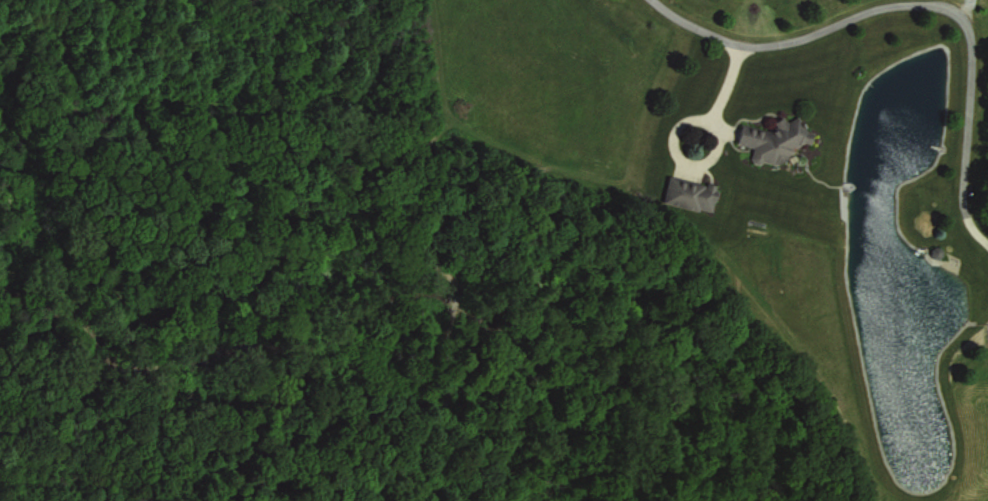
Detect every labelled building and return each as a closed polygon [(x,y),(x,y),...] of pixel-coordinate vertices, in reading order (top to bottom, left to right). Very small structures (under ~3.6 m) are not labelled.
[(741,122),(736,142),(752,146),(750,157),(786,166),(793,140),(809,144),(813,131),(803,129),(805,121),(776,114),(772,130),(741,122)] [(661,201),(711,212),(717,186),(667,174),(661,201)]
